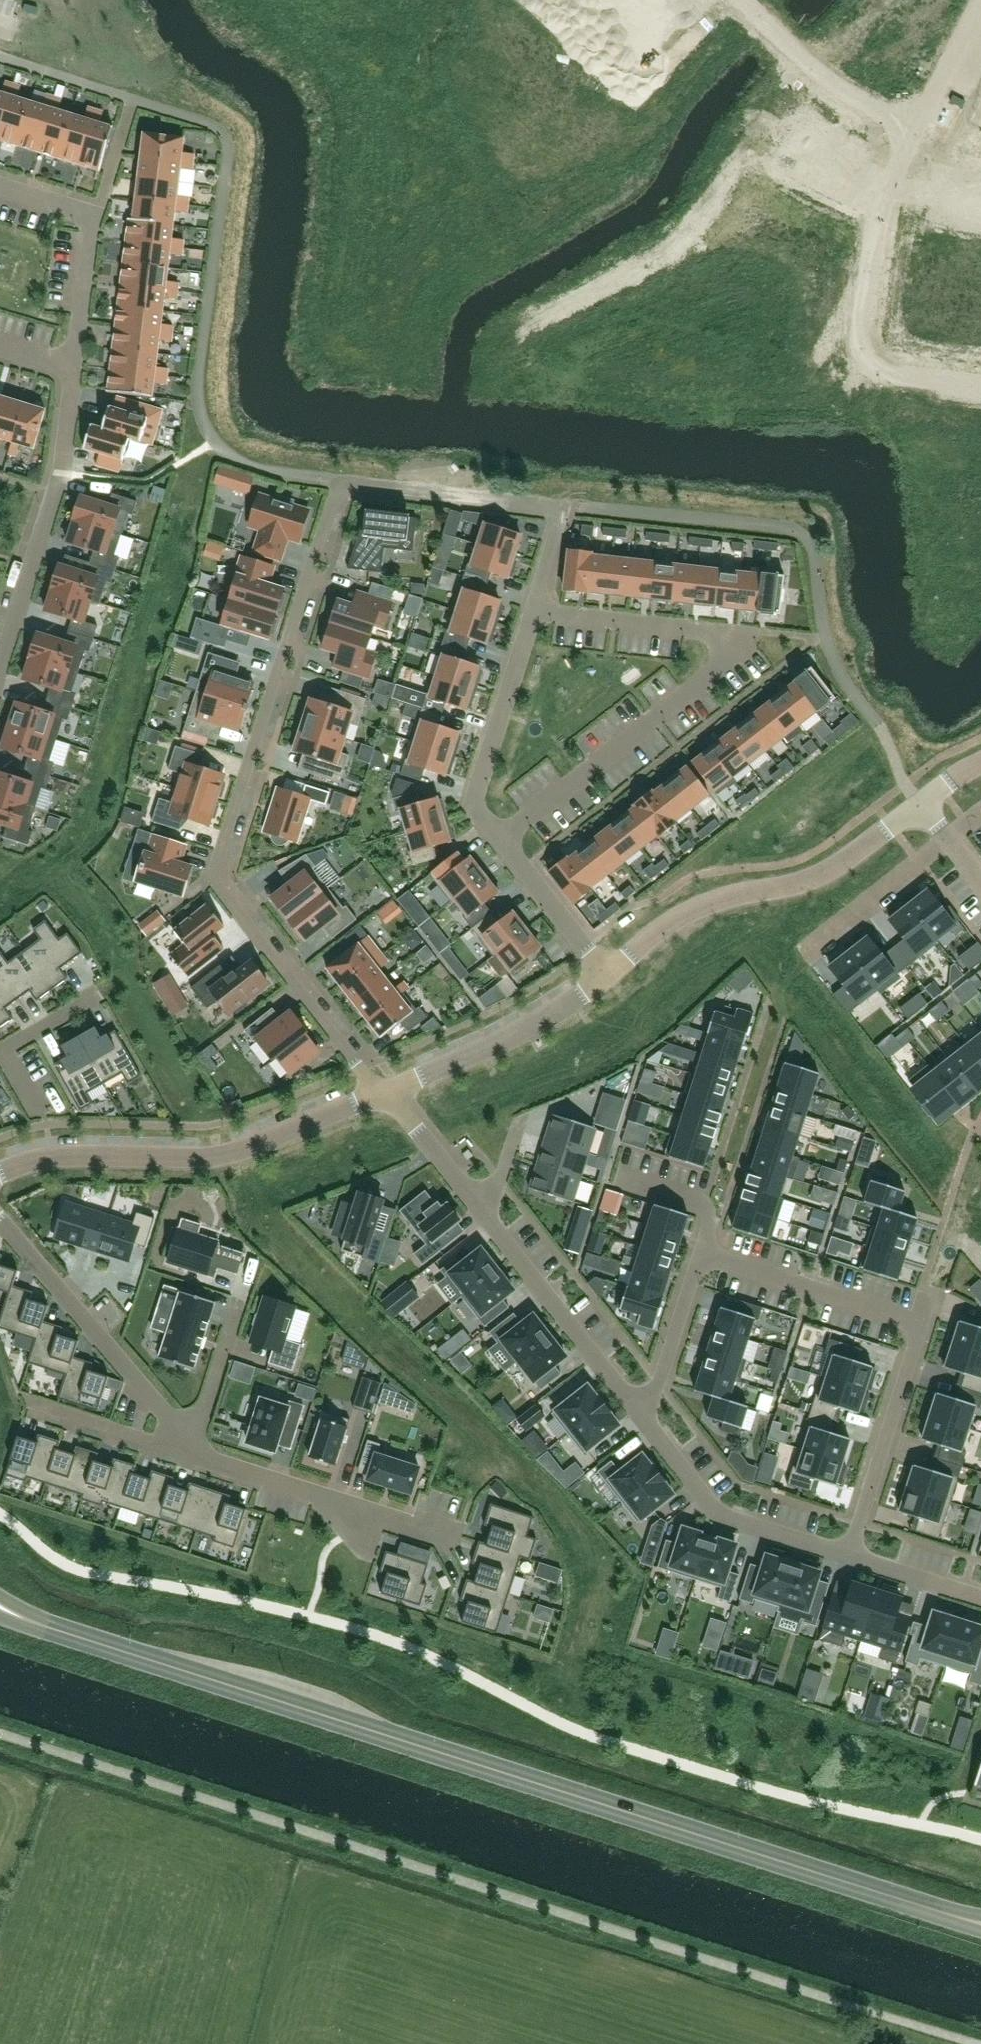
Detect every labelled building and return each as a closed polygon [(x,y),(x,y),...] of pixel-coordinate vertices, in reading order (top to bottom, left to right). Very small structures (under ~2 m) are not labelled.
[(13,84),(6,81),(2,93),(0,92),(0,127),(13,84)] [(17,145),(30,102),(18,98),(21,86),(13,84),(0,127),(0,140),(17,145)] [(30,102),(17,145),(38,151),(55,96),(47,94),(43,106),(30,102)] [(38,151),(58,158),(72,114),(59,110),(62,99),(55,96),(38,151)] [(72,114),(58,158),(79,164),(96,109),(88,107),(85,118),(72,114)] [(96,109),(79,164),(100,171),(114,127),(100,123),(104,111),(96,109)] [(141,156),(194,162),(195,154),(183,153),(184,138),(144,133),(141,156)] [(139,177),(179,182),(181,168),(193,170),(194,162),(141,156),(139,177)] [(177,196),(179,182),(139,177),(136,198),(188,205),(189,197),(177,196)] [(136,198),(134,219),(174,224),(175,211),(188,212),(188,205),(136,198)] [(126,240),(183,247),(184,240),(172,238),(174,224),(134,219),(129,219),(126,240)] [(182,255),(183,247),(126,240),(124,262),(169,267),(170,253),(182,255)] [(167,281),(169,267),(124,262),(121,283),(178,290),(179,282),(167,281)] [(121,283),(118,304),(163,310),(165,296),(177,298),(178,290),(121,283)] [(118,304),(116,326),(173,333),(174,325),(162,324),(163,310),(118,304)] [(113,347),(158,353),(160,339),(172,340),(173,333),(116,326),(113,347)] [(156,366),(158,353),(113,347),(111,369),(168,376),(169,368),(156,366)] [(168,376),(111,369),(108,392),(153,397),(155,382),(167,383),(167,382),(168,376)] [(3,397),(0,408),(0,438),(12,442),(24,403),(3,397)] [(109,406),(103,428),(102,429),(130,437),(130,438),(152,445),(163,410),(129,400),(125,411),(109,406)] [(24,403),(12,442),(9,454),(16,456),(20,444),(34,449),(46,410),(24,403)] [(102,429),(103,428),(91,425),(84,448),(100,453),(96,465),(120,472),(130,438),(130,437),(102,429)] [(216,482),(233,487),(238,474),(221,469),(216,482)] [(133,514),(137,501),(112,493),(109,505),(81,496),(74,519),(122,534),(122,533),(114,530),(120,510),(133,514)] [(250,526),(261,529),(255,551),(281,560),(288,538),(299,541),(309,510),(293,505),(294,500),(278,495),(276,500),(260,494),(250,526)] [(456,538),(463,514),(451,510),(444,534),(456,538)] [(364,542),(355,569),(382,573),(384,548),(385,539),(414,542),(417,518),(366,512),(357,540),(364,542)] [(115,555),(122,534),(74,519),(74,520),(67,541),(94,550),(90,562),(116,570),(120,557),(115,555)] [(478,545),(515,556),(522,535),(501,529),(502,525),(489,521),(488,525),(481,522),(474,544),(478,545)] [(594,526),(582,525),(581,535),(593,536),(594,526)] [(603,535),(615,536),(616,529),(604,527),(603,535)] [(616,529),(615,536),(627,538),(628,530),(616,529)] [(658,542),(659,534),(647,533),(646,540),(658,542)] [(659,534),(658,542),(669,543),(670,535),(659,534)] [(701,547),(702,539),(690,538),(689,545),(701,547)] [(701,547),(712,548),(713,540),(702,539),(701,547)] [(765,550),(766,542),(755,541),(754,549),(765,550)] [(732,550),(744,552),(744,544),(733,542),(732,550)] [(765,550),(777,552),(778,544),(766,542),(765,550)] [(464,577),(484,583),(488,584),(492,573),(508,578),(509,575),(512,576),(516,566),(512,565),(515,556),(478,545),(472,565),(468,564),(464,577)] [(591,553),(569,551),(564,590),(587,592),(591,553)] [(587,592),(588,590),(608,593),(612,558),(592,555),(592,553),(591,553),(587,592)] [(608,593),(630,595),(634,560),(634,555),(613,553),(612,558),(608,593)] [(231,599),(276,614),(278,610),(281,611),(287,594),(283,593),(284,589),(269,584),(274,567),(242,557),(236,575),(238,575),(231,599)] [(655,563),(634,560),(630,595),(651,598),(655,563)] [(52,588),(101,603),(108,582),(112,583),(116,570),(90,562),(87,574),(60,565),(52,588)] [(673,600),(694,603),(698,568),(699,563),(690,562),(689,567),(677,565),(673,600)] [(677,565),(655,563),(651,598),(673,600),(677,565)] [(720,570),(698,568),(694,603),(716,605),(720,570)] [(741,573),(720,570),(716,605),(737,608),(741,573)] [(763,573),(762,573),(762,575),(741,573),(737,608),(758,610),(758,612),(763,573)] [(758,612),(780,615),(785,576),(763,573),(758,612)] [(457,611),(494,622),(496,614),(500,615),(503,605),(500,604),(501,601),(480,595),(484,583),(464,577),(453,609),(457,611)] [(101,603),(52,588),(52,589),(53,589),(46,611),(72,619),(69,631),(94,639),(98,626),(84,621),(91,601),(101,604),(101,603)] [(400,598),(421,602),(423,591),(401,588),(400,598)] [(371,637),(375,624),(385,627),(393,602),(358,591),(354,604),(339,599),(331,624),(355,632),(371,637)] [(276,614),(231,599),(223,623),(221,622),(217,637),(242,645),(246,632),(268,639),(270,635),(274,636),(279,619),(275,618),(276,614)] [(443,642),(467,650),(471,638),(487,644),(488,641),(491,642),(494,631),(491,630),(494,622),(457,611),(451,631),(447,630),(443,642)] [(355,632),(331,624),(323,649),(338,654),(334,667),(368,678),(376,653),(367,650),(371,637),(355,632)] [(90,652),(94,639),(69,631),(65,642),(38,634),(30,656),(79,672),(86,650),(90,652)] [(482,670),(479,669),(480,667),(463,662),(467,650),(443,642),(439,655),(443,656),(436,676),(473,688),(476,680),(478,681),(482,670)] [(176,675),(186,649),(175,645),(165,671),(176,675)] [(209,652),(197,691),(247,707),(254,683),(229,675),(233,660),(209,652)] [(47,700),(72,708),(76,694),(72,693),(78,672),(79,672),(30,656),(30,657),(31,657),(24,679),(51,688),(47,700)] [(836,698),(812,667),(794,681),(818,712),(818,713),(821,717),(828,711),(825,707),(836,698)] [(473,688),(436,676),(433,675),(422,708),(442,714),(442,715),(446,703),(466,709),(467,707),(470,708),(474,697),(470,696),(473,688)] [(778,696),(800,724),(816,711),(818,713),(818,712),(794,681),(794,682),(795,683),(778,696)] [(345,737),(350,723),(358,726),(367,699),(338,690),(333,707),(307,699),(301,716),(305,717),(303,725),(345,737)] [(247,707),(197,691),(184,730),(209,738),(214,723),(239,731),(247,707)] [(783,737),(800,724),(778,696),(761,709),(783,737)] [(10,724),(57,740),(64,719),(68,720),(72,708),(47,700),(43,711),(17,702),(10,724)] [(403,715),(418,720),(422,708),(407,703),(403,715)] [(418,720),(412,741),(416,742),(452,754),(455,746),(458,747),(462,736),(458,735),(459,733),(439,726),(442,715),(442,714),(422,708),(418,720)] [(761,709),(744,723),(766,750),(783,737),(761,709)] [(766,750),(744,723),(727,736),(749,764),(766,750)] [(25,768),(51,776),(55,763),(50,761),(57,740),(10,724),(2,748),(29,756),(25,768)] [(301,732),(297,731),(291,748),(317,757),(312,774),(340,783),(349,755),(340,752),(345,737),(303,725),(301,732)] [(848,732),(848,731),(843,725),(834,732),(839,739),(848,732)] [(184,730),(182,737),(207,745),(209,738),(184,730)] [(839,739),(834,732),(825,740),(830,746),(839,739)] [(727,736),(710,749),(732,777),(749,764),(727,736)] [(810,756),(811,755),(819,749),(812,739),(802,746),(810,756)] [(416,742),(412,741),(401,774),(421,781),(425,769),(445,775),(446,772),(450,774),(453,763),(450,762),(452,754),(416,742)] [(178,788),(217,800),(218,796),(222,798),(226,784),(223,783),(225,775),(199,767),(203,754),(176,746),(169,769),(183,774),(178,788)] [(736,783),(732,777),(710,749),(693,763),(717,795),(727,787),(729,789),(736,783)] [(780,769),(785,775),(795,768),(787,758),(778,766),(780,769)] [(401,774),(403,767),(394,764),(391,771),(401,774)] [(692,808),(710,794),(688,767),(670,780),(692,808)] [(36,809),(36,808),(35,808),(42,788),(47,789),(51,776),(25,768),(22,780),(0,773),(0,798),(36,809)] [(785,775),(780,769),(771,776),(776,782),(785,775)] [(396,779),(392,793),(394,799),(400,797),(411,793),(414,784),(404,781),(396,779)] [(675,821),(692,808),(670,780),(654,793),(653,792),(652,792),(676,823),(677,822),(675,821)] [(290,839),(297,841),(310,799),(326,804),(330,792),(306,785),(302,796),(278,789),(265,831),(272,833),(271,838),(274,843),(278,845),(283,846),(287,843),(290,839)] [(216,804),(217,800),(178,788),(174,802),(160,798),(153,821),(179,830),(183,817),(209,825),(212,817),(215,819),(220,805),(216,804)] [(755,788),(746,795),(751,802),(760,794),(758,792),(756,788),(755,788)] [(444,820),(442,811),(444,811),(441,800),(439,801),(438,798),(421,803),(418,791),(411,793),(400,797),(394,799),(398,812),(401,811),(407,831),(444,820)] [(659,836),(676,823),(652,792),(635,805),(659,836)] [(745,794),(736,801),(742,809),(751,802),(746,795),(745,794)] [(0,798),(0,823),(7,825),(4,837),(29,844),(33,831),(29,830),(36,809),(0,798)] [(353,822),(358,805),(346,801),(341,819),(353,822)] [(659,836),(635,805),(634,806),(636,807),(619,820),(641,848),(657,835),(659,836)] [(711,833),(720,825),(715,819),(706,826),(711,833)] [(451,841),(450,838),(452,838),(449,827),(447,828),(444,820),(407,831),(413,851),(409,852),(413,865),(438,858),(434,846),(451,841)] [(624,861),(641,848),(619,820),(602,833),(624,861)] [(702,840),(711,833),(706,826),(697,833),(702,840)] [(607,874),(624,861),(602,833),(585,847),(607,874)] [(137,881),(183,896),(192,867),(180,863),(186,846),(152,835),(137,881)] [(685,853),(694,846),(689,840),(680,847),(685,853)] [(590,887),(607,874),(585,847),(569,860),(567,858),(591,889),(592,889),(590,887)] [(273,899),(289,919),(329,888),(314,869),(316,867),(307,854),(279,871),(290,885),(273,899)] [(450,858),(430,874),(451,901),(454,899),(485,875),(479,868),(482,866),(475,857),(473,860),(471,857),(457,868),(450,858)] [(573,903),(591,889),(567,858),(549,872),(573,903)] [(664,859),(655,866),(660,872),(669,865),(664,859)] [(653,863),(643,870),(651,880),(660,872),(655,866),(653,863)] [(464,918),(472,928),(492,913),(485,903),(498,893),(497,891),(499,888),(493,880),(490,882),(485,875),(454,899),(451,901),(452,902),(455,899),(467,915),(464,918)] [(621,893),(626,899),(635,892),(630,886),(621,893)] [(322,926),(332,939),(357,919),(346,905),(344,907),(329,888),(289,919),(305,940),(322,926)] [(929,892),(910,906),(936,939),(936,938),(961,920),(950,906),(944,911),(929,892)] [(380,894),(364,898),(367,910),(383,906),(380,894)] [(45,900),(38,904),(43,911),(49,906),(45,900)] [(612,916),(621,909),(616,902),(607,910),(612,916)] [(185,943),(171,954),(188,977),(215,956),(204,942),(225,926),(207,904),(174,930),(185,943)] [(910,906),(891,921),(905,939),(920,958),(939,942),(936,938),(936,939),(910,906)] [(602,923),(612,916),(607,910),(597,917),(602,923)] [(141,925),(147,934),(165,920),(158,912),(141,925)] [(500,922),(492,913),(472,928),(494,956),(497,953),(527,929),(522,923),(525,920),(518,912),(515,914),(513,912),(500,922)] [(24,950),(53,989),(68,978),(61,968),(83,953),(68,933),(60,939),(46,920),(34,929),(41,939),(24,950)] [(382,954),(369,936),(361,926),(347,938),(354,947),(327,968),(341,986),(382,954)] [(526,963),(524,960),(541,947),(527,929),(497,953),(511,971),(513,969),(515,972),(526,963)] [(869,939),(850,953),(879,990),(878,991),(881,994),(900,979),(898,975),(883,956),(869,939)] [(920,958),(905,939),(894,947),(909,966),(920,958)] [(959,957),(970,971),(980,962),(980,946),(978,942),(959,957)] [(898,975),(909,966),(894,947),(883,956),(898,975)] [(53,989),(24,950),(9,962),(0,950),(0,974),(18,999),(30,991),(37,1001),(53,989)] [(850,953),(831,968),(845,986),(860,1005),(878,991),(879,990),(850,953)] [(380,969),(389,962),(382,954),(341,986),(354,1003),(386,978),(380,969)] [(192,987),(208,1008),(219,1000),(230,1014),(235,1010),(237,1013),(248,1004),(246,1001),(269,983),(252,961),(236,975),(234,972),(226,979),(217,967),(192,987)] [(745,970),(730,983),(739,993),(754,980),(745,970)] [(18,999),(0,974),(0,1028),(14,1018),(6,1008),(18,999)] [(969,979),(977,989),(980,985),(980,981),(976,974),(969,979)] [(404,981),(395,989),(386,978),(354,1003),(368,1020),(403,992),(409,988),(404,981)] [(969,979),(955,991),(966,1005),(980,994),(977,989),(969,979)] [(934,982),(926,988),(934,999),(939,996),(942,993),(934,982)] [(497,985),(479,999),(487,1008),(507,998),(497,985)] [(860,1005),(845,986),(834,994),(848,1013),(860,1005)] [(420,1007),(417,1009),(403,992),(368,1020),(382,1038),(401,1022),(409,1032),(428,1017),(420,1007)] [(902,1009),(910,1019),(915,1014),(919,1011),(912,1001),(902,1009)] [(942,1001),(936,1006),(943,1015),(949,1010),(942,1001)] [(715,1011),(708,1033),(745,1044),(754,1014),(737,1008),(737,1009),(726,1006),(723,1014),(715,1011)] [(936,1006),(929,1011),(937,1020),(943,1015),(936,1006)] [(277,1057),(306,1034),(308,1032),(291,1011),(280,1020),(276,1019),(270,1011),(274,1009),(273,1008),(245,1030),(254,1042),(258,1040),(273,1060),(277,1057)] [(683,1025),(677,1032),(692,1037),(695,1028),(683,1025)] [(79,1037),(105,1083),(122,1073),(128,1084),(142,1076),(116,1030),(102,1038),(96,1027),(79,1037)] [(908,1028),(902,1033),(909,1042),(916,1037),(908,1028)] [(964,1043),(980,1064),(980,1030),(964,1043)] [(703,1054),(736,1064),(743,1044),(744,1045),(745,1044),(708,1033),(709,1034),(703,1054)] [(805,1045),(795,1033),(790,1050),(802,1054),(805,1045)] [(902,1033),(896,1038),(903,1047),(909,1042),(902,1033)] [(319,1051),(306,1034),(277,1057),(291,1074),(319,1051)] [(88,1092),(105,1083),(79,1037),(62,1046),(68,1057),(55,1064),(81,1110),(94,1103),(88,1092)] [(700,1062),(703,1053),(670,1043),(661,1050),(700,1062)] [(947,1056),(950,1060),(974,1090),(980,1084),(980,1064),(964,1043),(947,1056)] [(197,1057),(203,1065),(211,1059),(219,1053),(213,1045),(197,1057)] [(692,1073),(730,1085),(736,1064),(703,1054),(697,1074),(692,1072),(692,1073)] [(934,1072),(933,1073),(957,1103),(974,1090),(950,1060),(934,1072)] [(779,1084),(813,1095),(819,1073),(786,1063),(779,1084)] [(928,1065),(909,1080),(914,1087),(922,1097),(917,1101),(929,1117),(931,1116),(934,1113),(938,1118),(957,1103),(933,1073),(934,1072),(928,1065)] [(653,1070),(645,1068),(641,1080),(649,1082),(653,1070)] [(685,1093),(723,1106),(730,1085),(692,1073),(685,1093)] [(649,1082),(641,1080),(638,1091),(649,1095),(653,1083),(649,1082)] [(779,1084),(773,1104),(806,1115),(813,1095),(779,1084)] [(679,1114),(717,1126),(723,1106),(685,1093),(679,1114)] [(230,1109),(242,1105),(240,1098),(228,1102),(230,1109)] [(811,1139),(818,1119),(806,1115),(773,1104),(766,1125),(800,1135),(811,1139)] [(856,1115),(849,1106),(842,1111),(849,1120),(856,1115)] [(632,1110),(629,1121),(642,1125),(644,1125),(647,1115),(632,1110)] [(545,1139),(589,1153),(597,1128),(553,1114),(545,1139)] [(672,1135),(710,1147),(717,1126),(679,1114),(679,1115),(683,1116),(677,1135),(673,1134),(672,1135)] [(642,1125),(629,1121),(625,1135),(638,1139),(642,1125)] [(793,1156),(800,1135),(766,1125),(760,1145),(793,1156)] [(855,1139),(839,1134),(835,1147),(852,1151),(855,1139)] [(704,1168),(710,1147),(672,1135),(666,1156),(704,1168)] [(864,1137),(860,1151),(871,1154),(876,1140),(864,1137)] [(538,1163),(582,1178),(589,1153),(545,1139),(538,1163)] [(605,1140),(600,1156),(609,1159),(614,1143),(605,1140)] [(760,1145),(753,1166),(787,1177),(793,1179),(800,1158),(793,1156),(760,1145)] [(598,1156),(594,1167),(605,1171),(609,1159),(600,1156),(598,1156)] [(848,1161),(840,1158),(836,1170),(845,1173),(848,1161)] [(582,1178),(538,1163),(530,1188),(574,1202),(582,1178)] [(746,1187),(780,1197),(787,1177),(753,1166),(753,1167),(746,1187)] [(836,1170),(833,1169),(829,1180),(841,1184),(845,1173),(836,1170)] [(880,1205),(899,1211),(905,1191),(890,1186),(892,1178),(874,1173),(865,1202),(879,1207),(880,1205)] [(785,1199),(780,1197),(746,1187),(740,1207),(778,1219),(785,1199)] [(621,1193),(607,1189),(601,1210),(608,1213),(614,1215),(621,1193)] [(837,1193),(826,1189),(823,1200),(834,1204),(837,1193)] [(415,1253),(423,1264),(446,1246),(439,1236),(460,1220),(448,1205),(444,1208),(439,1201),(436,1203),(426,1191),(401,1210),(427,1244),(415,1253)] [(365,1258),(365,1256),(376,1260),(386,1232),(374,1228),(383,1200),(360,1193),(356,1206),(344,1202),(339,1220),(350,1224),(342,1250),(365,1258)] [(109,1217),(67,1204),(56,1238),(98,1251),(109,1217)] [(644,1224),(682,1236),(689,1215),(655,1204),(649,1225),(644,1223),(644,1224)] [(873,1226),(911,1238),(918,1217),(899,1211),(880,1205),(879,1207),(884,1208),(878,1227),(873,1226)] [(733,1229),(771,1241),(778,1219),(740,1207),(733,1229)] [(841,1207),(838,1216),(839,1216),(850,1219),(853,1210),(841,1207)] [(815,1209),(812,1218),(826,1223),(829,1213),(815,1209)] [(608,1213),(601,1210),(597,1222),(604,1224),(608,1213)] [(155,1218),(137,1213),(133,1225),(109,1217),(98,1251),(128,1261),(133,1244),(145,1248),(155,1218)] [(839,1216),(835,1228),(848,1232),(852,1220),(850,1219),(839,1216)] [(198,1234),(201,1225),(183,1219),(180,1229),(179,1228),(169,1262),(207,1275),(210,1265),(238,1273),(245,1250),(225,1243),(225,1245),(217,1243),(218,1241),(198,1234)] [(638,1245),(676,1257),(682,1236),(644,1224),(638,1245)] [(573,1225),(565,1249),(579,1253),(586,1229),(573,1225)] [(866,1247),(905,1259),(911,1238),(873,1226),(866,1247)] [(825,1234),(812,1230),(808,1241),(821,1245),(825,1234)] [(606,1234),(594,1231),(588,1249),(600,1254),(606,1234)] [(832,1237),(827,1252),(838,1256),(839,1252),(843,1240),(832,1237)] [(635,1267),(669,1277),(676,1257),(638,1245),(637,1245),(642,1247),(635,1267)] [(866,1247),(860,1268),(898,1280),(905,1259),(866,1247)] [(441,1270),(463,1298),(499,1270),(492,1261),(482,1248),(461,1264),(456,1258),(441,1270)] [(587,1251),(584,1263),(601,1268),(604,1257),(587,1251)] [(13,1286),(18,1270),(0,1265),(0,1290),(8,1293),(10,1293),(12,1285),(13,1286)] [(625,1286),(664,1298),(663,1297),(669,1277),(635,1267),(629,1286),(626,1285),(625,1286)] [(499,1270),(463,1298),(485,1326),(510,1307),(503,1299),(514,1290),(504,1276),(499,1270)] [(594,1290),(600,1298),(606,1280),(596,1277),(588,1283),(594,1290)] [(393,1316),(418,1296),(408,1283),(383,1303),(393,1316)] [(12,1285),(10,1293),(8,1293),(0,1319),(0,1328),(35,1339),(36,1340),(43,1321),(44,1321),(49,1305),(30,1299),(32,1292),(13,1286),(12,1285)] [(215,1302),(166,1286),(152,1328),(168,1332),(160,1357),(159,1356),(159,1358),(195,1369),(195,1368),(194,1367),(215,1302)] [(625,1286),(619,1307),(632,1311),(629,1319),(638,1322),(638,1323),(655,1329),(664,1298),(625,1286)] [(285,1339),(296,1306),(265,1296),(251,1342),(273,1349),(269,1363),(293,1370),(302,1344),(285,1339)] [(755,1318),(755,1319),(759,1320),(763,1307),(740,1300),(736,1312),(755,1318)] [(722,1307),(715,1328),(749,1339),(755,1319),(755,1318),(736,1312),(722,1307)] [(519,1361),(551,1336),(534,1314),(522,1323),(517,1317),(493,1336),(515,1364),(519,1361)] [(44,1321),(43,1321),(36,1340),(35,1339),(28,1362),(66,1375),(67,1375),(73,1356),(74,1357),(79,1341),(60,1335),(63,1327),(44,1321)] [(980,1353),(980,1325),(980,1327),(961,1321),(959,1325),(955,1323),(949,1341),(954,1343),(953,1344),(980,1353)] [(709,1348),(742,1359),(749,1339),(715,1328),(709,1348)] [(551,1336),(519,1361),(541,1389),(562,1373),(555,1365),(566,1356),(556,1343),(556,1342),(551,1336)] [(822,1376),(865,1390),(866,1388),(870,1390),(876,1372),(872,1370),(873,1366),(854,1360),(857,1347),(830,1339),(826,1352),(829,1353),(822,1376)] [(980,1393),(980,1353),(953,1344),(953,1346),(948,1344),(942,1362),(947,1364),(946,1368),(965,1374),(961,1386),(980,1393)] [(702,1370),(735,1381),(740,1382),(747,1360),(742,1359),(709,1348),(702,1370)] [(788,1352),(776,1348),(770,1367),(782,1371),(788,1352)] [(90,1370),(93,1363),(74,1357),(73,1356),(67,1375),(66,1375),(58,1398),(98,1411),(109,1376),(90,1370)] [(782,1372),(773,1369),(770,1381),(777,1383),(782,1372)] [(729,1401),(729,1400),(735,1381),(702,1370),(695,1391),(714,1397),(729,1401)] [(811,1412),(835,1420),(838,1407),(858,1413),(859,1409),(864,1411),(869,1393),(865,1391),(865,1390),(822,1376),(813,1405),(811,1412)] [(363,1377),(354,1408),(372,1413),(382,1383),(363,1377)] [(312,1399),(316,1387),(300,1382),(296,1394),(312,1399)] [(604,1405),(588,1385),(552,1413),(568,1433),(604,1405)] [(968,1428),(975,1406),(980,1408),(980,1407),(980,1393),(961,1386),(957,1399),(938,1393),(937,1397),(932,1395),(927,1412),(931,1414),(930,1416),(968,1428)] [(770,1413),(774,1399),(762,1395),(757,1409),(770,1413)] [(748,1406),(729,1400),(729,1401),(714,1397),(708,1417),(723,1422),(721,1430),(739,1436),(748,1406)] [(296,1431),(304,1406),(290,1401),(288,1407),(262,1399),(248,1442),(275,1451),(283,1427),(296,1431)] [(811,1412),(813,1405),(803,1402),(801,1409),(811,1412)] [(545,1416),(536,1404),(518,1419),(526,1430),(545,1416)] [(619,1425),(604,1405),(568,1433),(583,1453),(619,1425)] [(331,1463),(336,1465),(350,1419),(321,1410),(315,1427),(319,1429),(310,1456),(314,1458),(313,1462),(330,1468),(331,1463)] [(799,1448),(843,1462),(850,1438),(831,1432),(835,1420),(811,1412),(799,1448)] [(938,1458),(962,1466),(967,1452),(961,1450),(968,1428),(930,1416),(923,1440),(942,1446),(938,1458)] [(28,1477),(46,1483),(59,1440),(39,1434),(36,1442),(18,1436),(6,1474),(27,1481),(28,1477)] [(381,1443),(368,1439),(360,1464),(372,1468),(368,1479),(411,1493),(420,1467),(378,1454),(381,1443)] [(61,1441),(59,1440),(46,1483),(82,1494),(81,1499),(82,1499),(97,1453),(77,1446),(74,1454),(58,1449),(61,1441)] [(843,1462),(799,1448),(788,1484),(812,1492),(816,1479),(835,1485),(836,1481),(841,1483),(847,1465),(842,1463),(843,1462)] [(104,1501),(121,1507),(135,1465),(115,1458),(112,1466),(96,1461),(98,1453),(97,1453),(82,1499),(102,1505),(104,1501)] [(598,1471),(621,1501),(657,1473),(643,1454),(621,1471),(612,1460),(598,1471)] [(908,1488),(951,1502),(962,1466),(938,1458),(934,1471),(915,1465),(908,1488)] [(564,1472),(557,1478),(566,1486),(584,1473),(576,1463),(564,1472)] [(136,1465),(135,1465),(121,1507),(159,1519),(173,1477),(152,1470),(150,1478),(134,1473),(136,1465)] [(754,1482),(757,1471),(750,1468),(746,1479),(754,1482)] [(772,1475),(757,1471),(754,1480),(769,1485),(772,1475)] [(657,1473),(621,1501),(638,1522),(674,1494),(657,1473)] [(174,1477),(173,1477),(159,1519),(197,1531),(210,1489),(190,1482),(188,1490),(171,1485),(174,1477)] [(501,1487),(497,1482),(492,1487),(496,1492),(501,1487)] [(951,1502),(908,1488),(900,1512),(919,1518),(915,1531),(939,1538),(951,1502)] [(210,1489),(197,1531),(215,1537),(213,1541),(234,1548),(247,1509),(228,1503),(231,1495),(210,1489)] [(521,1556),(521,1557),(530,1560),(537,1538),(528,1535),(534,1517),(492,1503),(485,1524),(492,1527),(487,1543),(486,1544),(521,1556)] [(150,1537),(153,1529),(145,1527),(142,1534),(150,1537)] [(696,1579),(709,1538),(700,1535),(701,1533),(683,1527),(678,1543),(667,1540),(658,1567),(696,1579)] [(709,1538),(696,1579),(721,1587),(718,1598),(731,1602),(740,1575),(728,1571),(737,1544),(719,1539),(719,1541),(709,1538)] [(475,1582),(509,1593),(521,1557),(521,1556),(486,1544),(487,1543),(480,1541),(473,1562),(480,1565),(475,1581),(475,1582)] [(422,1582),(429,1563),(428,1563),(418,1560),(387,1550),(380,1571),(387,1574),(381,1593),(420,1605),(427,1584),(422,1582)] [(421,1550),(418,1560),(428,1563),(431,1553),(421,1550)] [(755,1599),(779,1606),(780,1606),(794,1562),(785,1559),(784,1560),(767,1555),(763,1567),(751,1563),(740,1599),(753,1603),(755,1599)] [(780,1606),(779,1606),(778,1611),(804,1619),(803,1622),(816,1626),(826,1595),(814,1591),(820,1571),(803,1566),(804,1565),(794,1562),(780,1606)] [(475,1582),(475,1581),(467,1579),(461,1600),(468,1603),(462,1621),(497,1632),(509,1593),(475,1582)] [(835,1592),(820,1639),(843,1646),(847,1634),(862,1638),(877,1590),(853,1582),(848,1596),(835,1592)] [(879,1658),(896,1663),(911,1616),(898,1612),(902,1598),(877,1590),(862,1638),(883,1645),(879,1658)] [(914,1634),(905,1661),(918,1665),(921,1657),(945,1665),(960,1619),(949,1616),(950,1612),(935,1607),(929,1626),(925,1638),(914,1634)] [(945,1665),(971,1673),(969,1681),(980,1685),(980,1655),(979,1655),(980,1647),(980,1622),(973,1619),(972,1623),(960,1619),(945,1665)] [(763,1670),(759,1683),(774,1688),(778,1674),(763,1670)]
